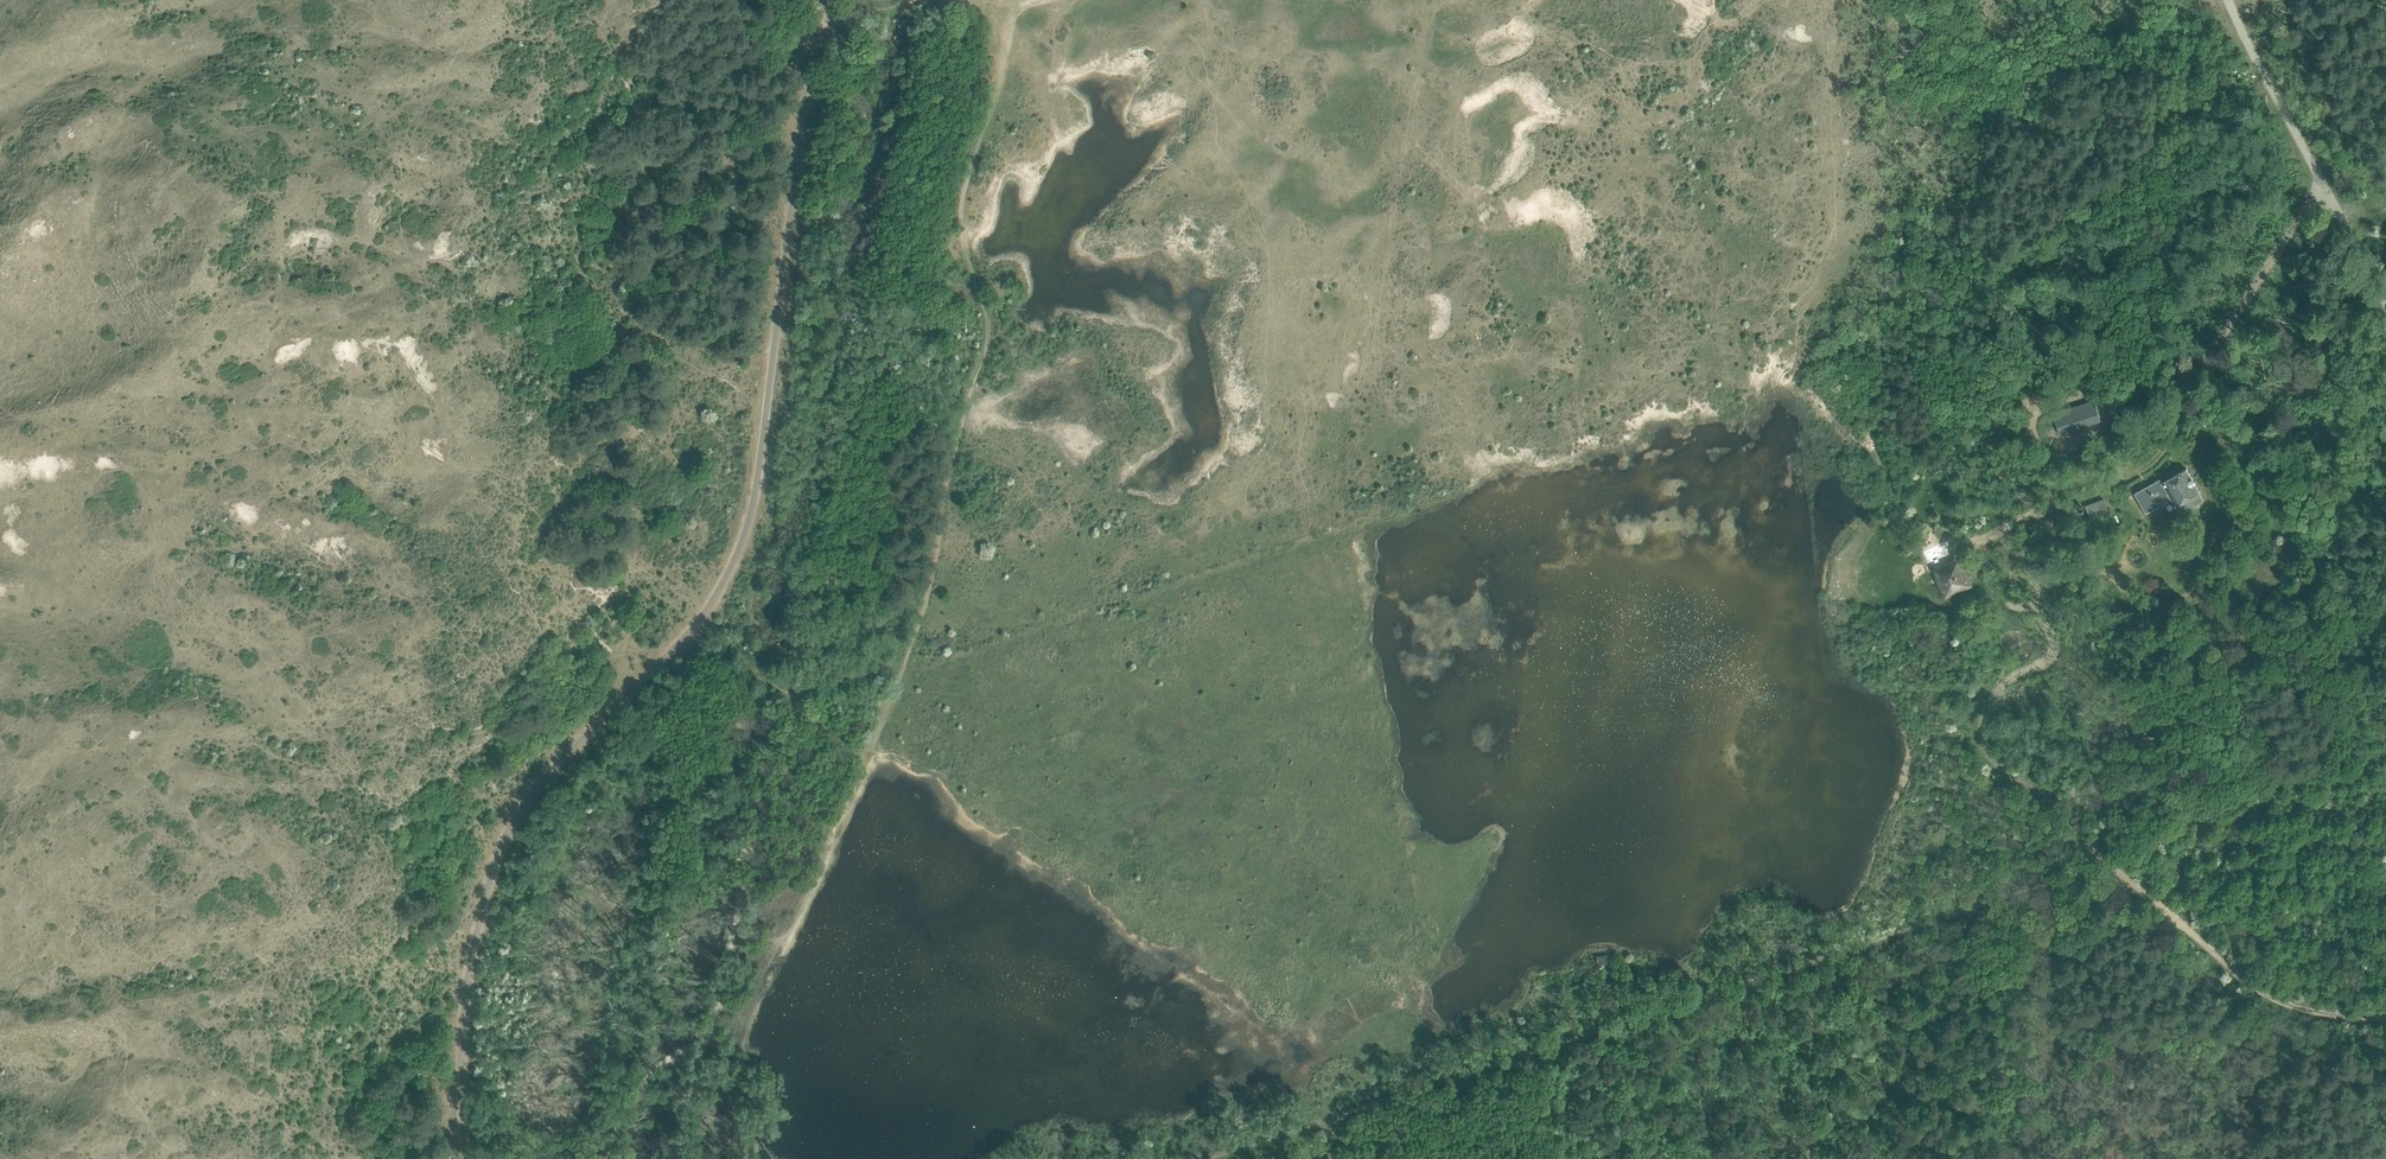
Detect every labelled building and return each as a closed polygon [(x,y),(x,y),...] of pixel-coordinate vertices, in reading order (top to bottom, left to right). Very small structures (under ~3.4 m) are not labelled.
[(2100,421),(2094,401),(2060,411),(2051,414),(2058,434),(2100,421)] [(2171,499),(2181,514),(2203,501),(2185,469),(2161,483),(2159,480),(2134,494),(2144,513),(2171,499)] [(2284,551),(2296,552),(2297,544),(2285,543),(2284,551)] [(1927,555),(1932,566),(1956,555),(1951,545),(1927,555)] [(2316,567),(2325,563),(2320,552),(2311,556),(2316,567)] [(1972,586),(1959,557),(1932,570),(1945,598),(1972,586)]
